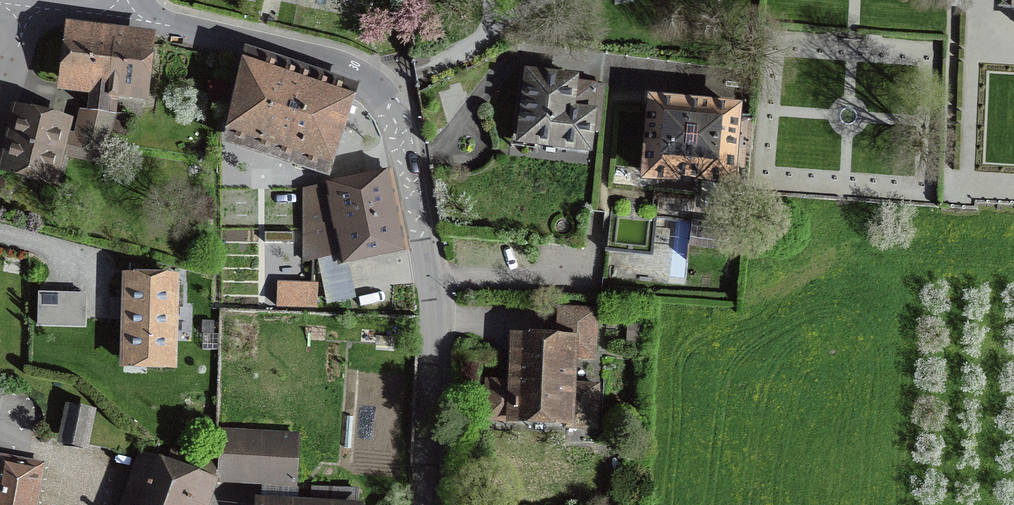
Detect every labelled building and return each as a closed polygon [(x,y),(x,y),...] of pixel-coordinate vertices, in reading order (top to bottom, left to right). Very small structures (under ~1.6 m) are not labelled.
[(107,112),(109,97),(110,89),(116,37),(73,32),(67,84),(93,87),(90,110),(107,112)] [(116,37),(110,89),(109,97),(115,98),(116,89),(140,92),(146,40),(145,40),(116,37)] [(322,170),(347,95),(250,63),(234,133),(251,138),(249,143),(258,146),(259,141),(263,142),(264,140),(261,140),(264,131),(301,143),(295,162),(322,170)] [(563,72),(531,68),(522,140),(587,148),(589,131),(599,132),(604,87),(573,83),(573,80),(563,79),(563,72)] [(727,192),(747,194),(751,146),(733,144),(736,110),(653,102),(646,177),(675,180),(675,175),(729,180),(727,192)] [(83,110),(77,136),(66,133),(68,127),(61,125),(50,172),(56,174),(61,152),(100,162),(104,148),(114,114),(83,110)] [(115,114),(109,131),(124,135),(127,115),(115,114)] [(10,162),(9,166),(49,176),(50,172),(61,125),(21,115),(20,119),(14,117),(11,131),(3,161),(10,162)] [(326,185),(340,253),(341,259),(404,245),(389,172),(362,178),(362,176),(351,179),(352,180),(326,185)] [(304,190),(304,261),(340,253),(326,185),(304,190)] [(675,221),(690,222),(691,209),(676,208),(675,221)] [(540,237),(539,243),(582,247),(582,242),(540,237)] [(610,245),(609,252),(635,255),(635,248),(610,245)] [(314,261),(304,261),(304,264),(300,264),(299,280),(313,281),(314,261)] [(278,307),(314,308),(315,285),(289,284),(289,271),(279,271),(278,307)] [(123,363),(173,365),(176,280),(126,278),(123,363)] [(86,291),(38,290),(37,324),(85,325),(86,291)] [(219,336),(219,308),(198,306),(197,335),(219,336)] [(559,353),(516,351),(514,383),(488,382),(486,418),(515,419),(515,416),(567,418),(566,426),(595,427),(597,386),(570,385),(571,355),(593,356),(595,311),(560,309),(559,353)] [(65,432),(86,437),(91,413),(70,408),(65,432)] [(87,445),(118,451),(123,420),(92,414),(87,445)] [(222,433),(220,465),(215,464),(211,478),(295,483),(298,438),(222,433)] [(172,450),(168,464),(211,478),(215,464),(215,460),(172,450)] [(45,461),(2,453),(1,458),(0,463),(0,504),(37,504),(45,461)] [(143,477),(133,504),(197,504),(199,498),(143,477)] [(357,491),(313,488),(312,504),(357,504),(357,491)]
